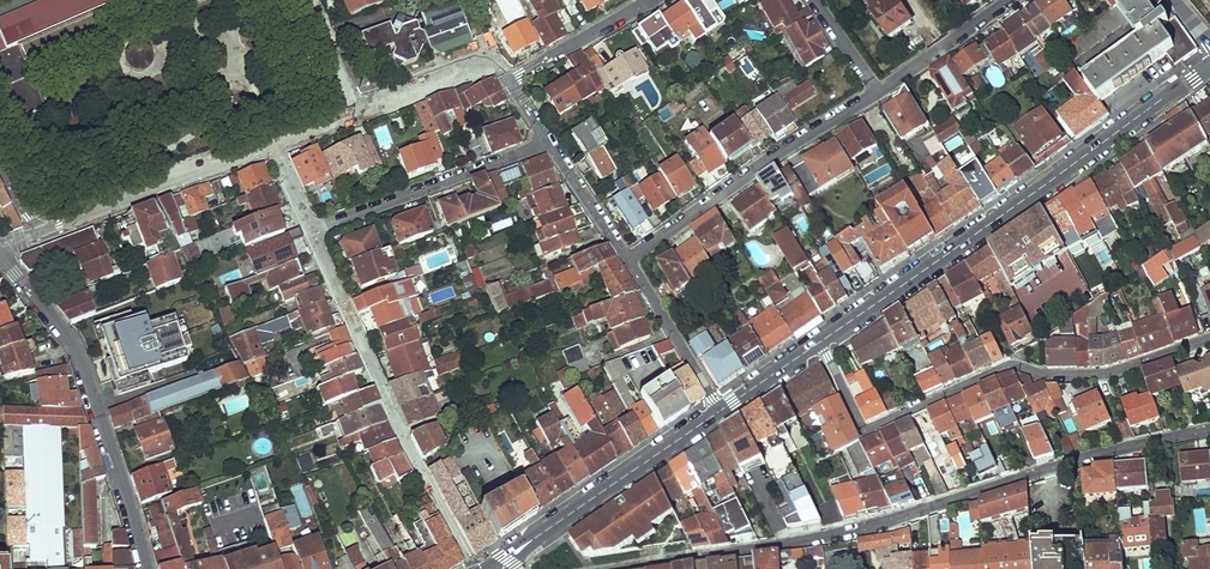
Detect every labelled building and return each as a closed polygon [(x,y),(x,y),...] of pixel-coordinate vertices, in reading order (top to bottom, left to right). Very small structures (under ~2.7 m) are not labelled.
[(0,22),(0,53),(15,46),(121,0),(51,0),(0,22)] [(39,0),(0,0),(0,18),(39,0)] [(350,16),(380,5),(377,0),(337,0),(341,8),(345,7),(350,16)] [(509,22),(514,20),(505,0),(499,0),(497,1),(509,22)] [(512,54),(535,42),(528,24),(529,24),(517,0),(505,0),(514,20),(509,22),(506,24),(510,32),(503,35),(512,54)] [(550,0),(525,0),(538,22),(533,25),(546,48),(565,38),(558,26),(563,23),(550,0)] [(571,17),(580,12),(575,0),(562,0),(571,17)] [(587,13),(609,0),(579,0),(587,13)] [(697,24),(716,10),(709,0),(689,0),(683,4),(697,24)] [(774,38),(784,32),(802,21),(811,16),(807,10),(796,16),(786,0),(755,0),(773,30),(771,32),(774,38)] [(890,37),(912,23),(895,0),(877,0),(871,5),(875,12),(873,14),(890,37)] [(966,8),(977,0),(960,0),(966,8)] [(1036,7),(1051,27),(1079,7),(1074,0),(1047,0),(1036,7)] [(1175,67),(1198,51),(1176,19),(1169,23),(1164,17),(1160,20),(1154,11),(1162,1),(1161,0),(1129,0),(1091,27),(1060,51),(1071,63),(1121,27),(1115,19),(1125,13),(1145,39),(1086,84),(1101,102),(1167,55),(1170,60),(1175,67)] [(1129,0),(1100,0),(1104,6),(1107,5),(1109,8),(1089,22),(1091,27),(1129,0)] [(661,19),(675,39),(697,24),(683,4),(661,19)] [(1036,7),(1019,19),(1037,43),(1044,53),(1049,48),(1045,41),(1055,34),(1051,27),(1036,7)] [(360,35),(365,50),(371,53),(393,45),(394,47),(392,56),(396,67),(416,59),(425,40),(429,49),(436,51),(471,38),(460,13),(427,26),(423,32),(419,33),(414,22),(403,18),(394,37),(388,24),(360,35)] [(632,32),(641,46),(645,44),(653,55),(667,46),(671,50),(679,45),(675,39),(661,19),(657,15),(632,32)] [(1019,54),(1019,55),(1037,43),(1019,19),(1004,31),(1004,32),(1019,54)] [(784,32),(805,67),(821,59),(824,57),(820,50),(824,48),(811,26),(806,28),(802,21),(784,32)] [(993,57),(999,67),(1003,64),(1019,54),(1004,32),(985,44),(986,46),(993,57)] [(19,120),(44,109),(15,46),(0,53),(0,78),(19,120)] [(144,75),(149,72),(153,68),(155,62),(154,56),(152,51),(147,47),(142,46),(136,46),(131,49),(127,53),(125,58),(126,64),(128,70),(133,73),(138,75),(144,75)] [(742,49),(746,55),(752,52),(748,46),(742,49)] [(954,63),(963,77),(993,57),(986,46),(980,50),(978,46),(954,63)] [(583,55),(593,70),(602,64),(592,49),(583,55)] [(723,62),(726,66),(735,61),(746,55),(742,49),(723,62)] [(603,70),(615,89),(645,69),(632,50),(622,57),(621,55),(620,54),(618,53),(616,53),(614,55),(613,56),(613,59),(615,62),(605,69),(603,70)] [(821,59),(826,66),(841,57),(835,50),(824,57),(821,59)] [(593,70),(583,55),(582,53),(567,61),(575,74),(564,81),(579,103),(603,86),(593,70)] [(1038,56),(1048,71),(1055,67),(1044,53),(1038,56)] [(963,77),(954,63),(951,59),(931,72),(938,83),(940,81),(945,88),(949,86),(953,92),(951,93),(950,101),(959,116),(972,107),(969,103),(977,98),(963,77)] [(726,66),(724,68),(730,77),(733,81),(743,75),(735,61),(726,66)] [(605,69),(602,64),(593,70),(603,86),(608,93),(615,89),(603,70),(605,69)] [(999,67),(1009,81),(1014,77),(1010,69),(1007,70),(1003,64),(999,67)] [(724,68),(716,73),(721,82),(730,77),(724,68)] [(1060,114),(1078,138),(1091,128),(1110,115),(1106,109),(1101,102),(1086,84),(1076,72),(1068,78),(1082,97),(1060,114)] [(1043,89),(1046,94),(1065,81),(1061,76),(1043,89)] [(777,84),(780,89),(792,82),(790,77),(777,84)] [(971,82),(976,90),(983,85),(978,77),(971,82)] [(488,100),(493,108),(505,100),(493,79),(474,91),(471,84),(455,91),(469,123),(472,122),(468,111),(488,100)] [(549,105),(557,118),(579,103),(564,81),(546,94),(553,103),(549,105)] [(797,89),(792,82),(780,89),(777,84),(770,89),(777,99),(780,103),(782,102),(789,111),(815,93),(807,82),(797,89)] [(1209,131),(1209,86),(1195,97),(1202,107),(1199,110),(1209,131)] [(930,125),(907,89),(904,91),(901,96),(896,100),(893,107),(885,113),(903,142),(930,125)] [(451,132),(445,116),(453,113),(460,127),(469,123),(455,91),(426,101),(441,136),(451,132)] [(771,136),(776,143),(786,137),(782,131),(793,122),(780,103),(777,99),(765,108),(771,116),(765,119),(760,111),(755,114),(771,136)] [(1147,146),(1163,174),(1208,145),(1205,139),(1192,115),(1186,103),(1178,110),(1180,116),(1183,121),(1172,129),(1147,146)] [(750,107),(731,119),(752,150),(771,136),(755,114),(750,107)] [(1205,139),(1209,136),(1209,131),(1199,110),(1192,115),(1205,139)] [(1016,130),(1036,158),(1063,138),(1043,112),(1016,130)] [(1170,124),(1172,129),(1183,121),(1180,116),(1170,124)] [(963,130),(955,118),(933,131),(941,143),(949,139),(963,130)] [(571,134),(586,158),(603,148),(608,145),(592,121),(571,134)] [(483,132),(491,155),(520,144),(512,122),(483,132)] [(700,160),(707,171),(715,166),(717,168),(719,168),(721,167),(726,164),(707,138),(696,122),(692,125),(699,134),(686,143),(698,161),(700,160)] [(707,138),(726,164),(749,148),(732,122),(707,138)] [(838,139),(851,159),(876,145),(863,124),(838,139)] [(965,139),(969,146),(970,147),(978,142),(973,135),(965,139)] [(324,156),(334,179),(356,169),(360,175),(382,165),(369,137),(361,141),(360,140),(324,156)] [(468,144),(475,161),(484,158),(476,140),(468,144)] [(793,170),(809,197),(854,168),(837,143),(793,170)] [(398,156),(407,176),(434,165),(426,145),(398,156)] [(990,201),(1000,194),(984,169),(970,147),(969,146),(961,151),(973,170),(963,178),(981,208),(990,201)] [(1135,158),(1149,182),(1163,174),(1147,146),(1133,156),(1135,158)] [(1035,169),(1018,147),(1002,158),(1017,182),(1026,176),(1035,169)] [(586,158),(601,181),(616,172),(603,148),(586,158)] [(330,181),(315,150),(301,156),(302,159),(293,164),(303,189),(313,184),(316,183),(318,186),(330,181)] [(932,156),(923,160),(929,171),(937,167),(932,156)] [(546,157),(523,165),(532,191),(530,192),(530,191),(520,194),(522,199),(525,199),(535,194),(557,186),(546,157)] [(1009,188),(1017,182),(1002,158),(984,169),(1000,194),(1009,188)] [(1151,204),(1165,228),(1173,224),(1166,209),(1149,182),(1135,158),(1121,166),(1135,191),(1143,187),(1152,202),(1151,204)] [(660,176),(675,198),(693,187),(676,161),(662,169),(656,159),(651,161),(660,176)] [(968,217),(981,208),(963,178),(957,169),(951,161),(938,169),(940,173),(944,171),(955,190),(944,198),(929,174),(925,177),(925,178),(934,194),(954,226),(968,217)] [(770,171),(795,209),(802,205),(782,174),(776,166),(770,171)] [(1108,174),(1128,210),(1138,204),(1133,193),(1135,191),(1121,166),(1108,174)] [(239,177),(246,196),(270,187),(262,168),(239,177)] [(802,205),(805,209),(813,204),(809,197),(793,170),(791,168),(782,174),(802,205)] [(485,176),(491,194),(502,191),(495,172),(485,176)] [(954,226),(934,194),(929,197),(920,182),(925,178),(925,177),(922,173),(912,180),(923,197),(916,202),(936,235),(937,237),(945,232),(954,226)] [(1094,183),(1109,210),(1118,205),(1123,213),(1128,210),(1108,174),(1094,183)] [(464,221),(497,208),(491,194),(485,176),(472,181),(478,197),(474,202),(470,203),(467,201),(457,204),(464,221)] [(645,198),(653,211),(675,198),(660,176),(640,188),(638,185),(635,186),(629,176),(621,180),(623,183),(636,203),(645,198)] [(929,197),(934,194),(925,178),(920,182),(929,197)] [(1109,210),(1094,183),(1091,178),(1075,189),(1091,220),(1103,242),(1109,238),(1116,234),(1114,229),(1118,227),(1109,210)] [(618,209),(631,231),(640,226),(645,236),(653,230),(636,203),(623,183),(618,187),(621,194),(609,203),(613,211),(618,209)] [(14,231),(23,228),(0,184),(0,204),(14,231)] [(198,188),(203,200),(212,196),(208,185),(198,188)] [(535,194),(544,216),(565,209),(579,203),(573,195),(562,199),(557,186),(535,194)] [(916,202),(907,186),(877,205),(881,211),(902,245),(924,231),(929,239),(936,235),(916,202)] [(248,204),(253,218),(278,207),(270,187),(246,196),(236,201),(239,208),(248,204)] [(736,207),(753,231),(769,219),(768,218),(778,211),(762,187),(736,207)] [(191,219),(208,212),(203,200),(198,188),(172,198),(182,223),(191,219)] [(1080,239),(1083,244),(1088,241),(1086,235),(1088,235),(1083,225),(1091,220),(1075,189),(1059,201),(1080,239)] [(491,194),(497,208),(507,205),(502,191),(491,194)] [(529,204),(535,219),(542,217),(544,216),(535,194),(525,199),(527,205),(529,204)] [(182,223),(172,198),(157,204),(176,240),(197,232),(191,219),(182,223)] [(439,206),(447,228),(464,221),(457,204),(455,199),(439,206)] [(1067,235),(1072,245),(1080,239),(1059,201),(1043,211),(1058,240),(1067,235)] [(1173,224),(1179,235),(1188,229),(1185,224),(1187,223),(1173,204),(1166,209),(1173,224)] [(122,224),(132,252),(143,248),(145,253),(160,248),(157,238),(170,233),(155,205),(130,214),(132,219),(122,224)] [(543,232),(547,242),(574,232),(565,209),(544,216),(542,217),(546,230),(543,232)] [(702,246),(707,252),(718,246),(716,242),(722,239),(729,249),(738,244),(717,209),(691,227),(699,241),(702,246)] [(393,228),(400,245),(433,233),(430,224),(424,211),(397,221),(394,225),(393,228)] [(863,241),(881,270),(907,254),(902,245),(881,211),(876,215),(882,225),(875,230),(869,223),(868,224),(866,221),(862,224),(864,226),(853,233),(852,230),(837,241),(838,244),(843,252),(863,241)] [(990,250),(1011,290),(1065,251),(1058,240),(1043,211),(1004,240),(990,250)] [(240,238),(244,250),(277,238),(283,235),(275,212),(231,229),(235,239),(240,238)] [(805,215),(795,220),(802,236),(812,231),(805,215)] [(430,224),(433,233),(440,230),(437,221),(430,224)] [(1197,233),(1196,234),(1198,239),(1209,231),(1209,224),(1197,233)] [(1181,239),(1183,242),(1196,234),(1197,233),(1195,228),(1181,237),(1181,239)] [(100,280),(101,282),(123,274),(113,250),(109,252),(112,260),(106,263),(92,229),(20,257),(21,264),(28,273),(75,255),(86,284),(100,280)] [(267,245),(276,267),(295,259),(289,243),(302,237),(298,229),(283,235),(277,238),(277,241),(267,245)] [(343,246),(349,264),(351,264),(381,252),(373,230),(345,240),(344,242),(343,244),(343,246)] [(776,239),(795,268),(809,260),(798,241),(790,230),(776,239)] [(929,239),(924,231),(902,245),(907,254),(929,239)] [(540,245),(544,257),(579,244),(574,232),(547,242),(540,245)] [(1171,250),(1172,254),(1198,239),(1196,234),(1183,242),(1171,250)] [(1167,245),(1171,250),(1183,242),(1181,239),(1174,242),(1173,241),(1167,245)] [(677,256),(680,261),(702,246),(699,241),(677,256)] [(830,248),(845,275),(854,270),(849,261),(847,257),(843,252),(838,244),(830,248)] [(192,270),(203,265),(192,245),(181,249),(192,270)] [(580,257),(588,272),(617,258),(609,245),(580,257)] [(680,261),(693,283),(716,268),(707,252),(702,246),(680,261)] [(386,260),(384,256),(393,253),(392,248),(390,249),(381,252),(351,264),(360,288),(387,278),(383,268),(378,269),(376,264),(386,260)] [(833,271),(845,292),(852,288),(845,275),(830,248),(822,252),(828,262),(833,271)] [(972,275),(978,285),(994,277),(1006,299),(1014,295),(1011,290),(990,250),(978,257),(967,265),(972,275)] [(1172,254),(1171,250),(1147,266),(1144,269),(1148,279),(1155,288),(1169,279),(1164,269),(1174,260),(1173,257),(1172,254)] [(813,266),(816,271),(828,262),(822,252),(809,260),(813,266)] [(665,282),(670,291),(675,289),(677,291),(693,283),(680,261),(677,256),(675,253),(660,262),(670,280),(665,282)] [(145,265),(154,290),(182,280),(180,272),(173,254),(145,265)] [(571,260),(579,276),(588,272),(580,257),(571,260)] [(849,261),(854,270),(860,278),(865,275),(859,266),(861,265),(856,257),(849,261)] [(569,289),(571,295),(589,288),(589,286),(602,279),(601,276),(608,272),(614,280),(610,283),(620,298),(633,294),(639,291),(617,258),(588,272),(579,276),(582,284),(569,289)] [(1144,269),(1147,266),(1144,259),(1137,262),(1141,270),(1144,269)] [(296,262),(224,290),(230,308),(249,300),(244,289),(265,281),(269,292),(279,289),(299,281),(298,278),(297,276),(300,274),(296,262)] [(829,311),(836,306),(820,279),(816,271),(813,266),(807,270),(816,285),(809,291),(822,316),(829,311)] [(180,272),(182,280),(191,277),(188,269),(180,272)] [(415,278),(412,269),(395,275),(398,285),(406,282),(408,281),(415,278)] [(544,271),(548,283),(555,281),(550,269),(544,271)] [(793,335),(822,316),(809,291),(797,270),(784,280),(795,299),(779,311),(793,335)] [(479,271),(461,276),(466,292),(484,286),(479,271)] [(768,292),(779,284),(780,282),(773,271),(761,280),(768,292)] [(842,302),(848,298),(845,292),(833,271),(820,279),(836,306),(842,302)] [(962,306),(963,308),(984,296),(981,291),(978,285),(972,275),(961,280),(957,272),(948,278),(962,306)] [(307,287),(317,285),(315,274),(305,276),(307,287)] [(395,275),(390,277),(393,287),(398,285),(395,275)] [(557,286),(559,292),(569,289),(582,284),(579,276),(557,286)] [(390,277),(379,281),(383,291),(390,288),(393,287),(390,277)] [(199,282),(207,297),(213,294),(210,287),(212,285),(207,278),(199,282)] [(938,285),(951,310),(955,309),(962,306),(948,278),(943,282),(938,285)] [(308,295),(302,279),(299,281),(279,289),(285,303),(308,295)] [(486,291),(498,314),(559,292),(557,286),(555,281),(548,283),(503,300),(496,287),(489,289),(488,287),(484,288),(486,291)] [(1104,282),(1088,292),(1094,302),(1098,299),(1109,291),(1104,282)] [(768,292),(776,305),(787,299),(779,284),(768,292)] [(904,309),(921,343),(925,341),(927,339),(923,330),(937,321),(942,328),(948,324),(947,319),(953,315),(951,310),(938,285),(931,291),(911,304),(904,309)] [(51,300),(66,294),(63,286),(45,293),(51,300)] [(432,302),(454,297),(452,287),(430,292),(432,302)] [(368,303),(392,293),(390,288),(383,291),(353,302),(359,316),(370,312),(368,303)] [(995,315),(1000,312),(987,288),(981,291),(984,296),(995,315)] [(1098,299),(1100,303),(1116,294),(1113,289),(1109,291),(1098,299)] [(308,295),(285,303),(285,305),(290,317),(299,313),(323,303),(318,291),(308,295)] [(370,312),(387,306),(388,310),(409,302),(406,294),(395,298),(392,293),(368,303),(370,312)] [(589,300),(593,310),(611,302),(607,293),(589,300)] [(70,324),(95,314),(86,294),(56,306),(70,324)] [(593,310),(581,314),(586,325),(600,320),(599,318),(606,316),(612,331),(620,349),(651,338),(633,294),(620,298),(611,302),(593,310)] [(1177,317),(1170,297),(1158,302),(1164,317),(1167,320),(1173,344),(1188,339),(1196,336),(1188,313),(1177,317)] [(1087,307),(1088,322),(1101,315),(1103,318),(1107,316),(1100,303),(1098,299),(1094,302),(1087,307)] [(1164,317),(1158,302),(1158,301),(1153,304),(1157,316),(1133,324),(1133,326),(1134,330),(1142,355),(1158,350),(1173,344),(1167,320),(1164,317)] [(370,312),(378,331),(411,319),(415,316),(413,312),(409,302),(388,310),(387,306),(370,312)] [(304,325),(310,341),(327,334),(342,328),(337,315),(329,318),(323,303),(299,313),(304,325)] [(779,311),(776,305),(749,325),(751,328),(768,355),(794,337),(793,335),(779,311)] [(10,327),(1,306),(0,306),(0,331),(10,327)] [(1083,368),(1090,367),(1088,326),(1088,322),(1087,307),(1071,318),(1072,323),(1081,323),(1081,336),(1073,338),(1076,368),(1083,368)] [(419,315),(422,322),(441,315),(438,308),(419,315)] [(224,327),(233,323),(228,309),(219,312),(224,327)] [(933,392),(944,387),(929,358),(926,353),(921,343),(904,309),(894,315),(885,321),(900,349),(901,351),(914,344),(928,373),(917,379),(925,395),(933,392)] [(999,321),(1012,345),(1021,341),(1019,336),(1031,331),(1021,309),(999,321)] [(735,314),(742,325),(748,322),(741,310),(735,314)] [(92,324),(116,396),(150,385),(146,374),(161,369),(161,368),(187,360),(178,333),(179,332),(174,316),(147,325),(144,316),(132,320),(130,312),(92,324)] [(287,318),(292,329),(304,325),(299,313),(290,317),(287,318)] [(967,315),(977,335),(982,331),(977,320),(975,320),(972,313),(967,315)] [(230,340),(244,367),(247,366),(262,360),(283,352),(278,336),(292,329),(287,318),(265,327),(269,338),(257,343),(253,332),(230,340)] [(1058,327),(1060,334),(1072,333),(1072,323),(1071,318),(1058,327)] [(378,331),(387,354),(420,341),(411,319),(378,331)] [(852,344),(862,366),(900,349),(885,321),(868,333),(852,344)] [(720,326),(726,336),(730,334),(723,323),(720,326)] [(222,332),(217,324),(210,328),(215,336),(222,332)] [(962,348),(975,373),(983,369),(992,365),(981,342),(969,347),(965,339),(966,337),(958,324),(953,327),(962,348)] [(1088,326),(1090,367),(1104,367),(1112,364),(1125,360),(1119,335),(1112,324),(1108,328),(1112,337),(1095,339),(1094,326),(1088,326)] [(21,344),(13,326),(10,327),(0,331),(0,351),(21,344)] [(715,328),(727,346),(731,344),(730,342),(726,336),(720,326),(715,328)] [(253,332),(257,343),(269,338),(265,327),(253,332)] [(316,354),(322,370),(328,368),(355,357),(342,328),(327,334),(332,348),(316,354)] [(747,369),(768,355),(751,328),(730,342),(731,344),(747,369)] [(1134,358),(1142,355),(1134,330),(1119,335),(1125,360),(1134,358)] [(612,331),(606,334),(613,352),(620,349),(612,331)] [(1046,340),(1048,369),(1062,368),(1076,368),(1073,338),(1046,340)] [(387,354),(399,382),(424,373),(431,371),(422,346),(430,343),(428,339),(420,341),(387,354)] [(690,345),(698,358),(705,352),(699,341),(690,345)] [(921,343),(926,353),(930,351),(925,341),(921,343)] [(1,378),(34,373),(29,354),(33,353),(35,349),(32,343),(29,342),(21,344),(0,351),(0,360),(3,373),(0,373),(0,375),(1,378)] [(651,348),(656,355),(671,351),(669,342),(651,348)] [(705,361),(721,387),(747,369),(731,344),(727,346),(705,361)] [(563,351),(568,366),(585,360),(580,345),(563,351)] [(958,381),(975,373),(962,348),(944,355),(942,351),(929,358),(944,387),(958,381)] [(438,360),(440,366),(460,360),(464,358),(461,351),(438,360)] [(324,380),(326,386),(349,378),(365,372),(358,356),(355,357),(328,368),(331,377),(324,380)] [(1175,371),(1180,383),(1185,395),(1186,398),(1203,392),(1207,395),(1209,394),(1209,357),(1205,359),(1203,363),(1196,365),(1193,364),(1175,371)] [(631,416),(644,440),(659,430),(643,401),(633,407),(625,392),(627,391),(620,376),(625,373),(618,359),(602,365),(631,416)] [(247,366),(252,379),(267,373),(262,360),(247,366)] [(434,369),(436,377),(462,366),(460,360),(440,366),(434,369)] [(1146,369),(1155,395),(1165,391),(1164,389),(1180,383),(1175,371),(1171,360),(1158,365),(1146,369)] [(248,380),(239,362),(212,372),(212,371),(144,395),(143,397),(126,405),(107,411),(113,430),(134,422),(158,413),(248,380)] [(665,371),(669,378),(685,369),(681,363),(665,371)] [(824,431),(836,454),(839,453),(847,449),(860,441),(822,365),(784,391),(796,420),(804,416),(812,413),(817,420),(824,417),(829,426),(834,424),(834,426),(824,431)] [(68,366),(36,373),(37,380),(64,377),(71,376),(68,366)] [(602,469),(616,459),(602,432),(570,376),(572,376),(569,369),(560,372),(561,379),(571,394),(565,398),(584,427),(588,426),(594,437),(582,445),(568,421),(565,421),(555,403),(548,406),(552,414),(587,479),(602,469)] [(687,410),(702,400),(685,369),(669,378),(670,379),(687,410)] [(399,410),(433,397),(424,373),(399,382),(389,386),(399,410)] [(1007,377),(997,380),(1009,406),(1024,400),(1028,398),(1016,374),(1007,377)] [(1031,379),(1016,374),(1028,398),(1033,408),(1035,412),(1047,408),(1053,418),(1059,415),(1045,385),(1044,383),(1035,387),(1031,379)] [(65,388),(64,377),(37,380),(41,409),(82,410),(76,392),(64,393),(64,388),(65,388)] [(867,422),(887,413),(878,396),(868,377),(860,381),(867,397),(857,403),(859,407),(867,422)] [(318,390),(325,409),(358,395),(349,378),(326,386),(318,390)] [(643,401),(659,430),(687,410),(670,379),(640,397),(643,401)] [(980,388),(992,413),(1003,409),(1014,432),(1020,430),(1009,406),(997,380),(988,384),(980,388)] [(455,389),(458,396),(477,389),(475,382),(455,389)] [(1045,385),(1059,415),(1065,413),(1058,398),(1060,396),(1055,384),(1045,385)] [(979,430),(984,440),(992,436),(985,418),(992,413),(980,388),(972,392),(964,395),(979,430)] [(380,407),(372,390),(358,395),(325,409),(328,415),(336,412),(340,421),(377,408),(380,407)] [(602,395),(631,449),(644,440),(631,416),(623,421),(622,417),(626,414),(612,390),(602,395)] [(764,406),(789,455),(796,451),(786,430),(797,424),(796,420),(784,391),(764,406)] [(887,413),(897,408),(888,391),(878,396),(887,413)] [(1079,414),(1088,432),(1113,421),(1098,392),(1069,407),(1074,417),(1079,414)] [(602,432),(616,459),(623,454),(631,449),(602,395),(600,393),(592,398),(601,416),(604,415),(610,427),(602,432)] [(946,403),(956,424),(967,419),(974,433),(979,430),(964,395),(955,399),(946,403)] [(1191,421),(1193,424),(1197,423),(1186,398),(1185,395),(1180,397),(1189,422),(1191,421)] [(1123,403),(1133,427),(1161,418),(1152,396),(1137,402),(1135,398),(1123,403)] [(399,410),(408,428),(440,417),(433,397),(399,410)] [(467,406),(470,414),(494,406),(490,397),(467,406)] [(1028,398),(1024,400),(1028,410),(1033,408),(1028,398)] [(955,439),(958,445),(965,443),(964,441),(960,433),(956,424),(946,403),(937,407),(929,411),(939,435),(947,431),(952,440),(955,439)] [(772,474),(777,483),(782,482),(798,474),(789,455),(764,406),(744,420),(764,462),(769,475),(772,474)] [(4,456),(22,455),(21,426),(58,427),(65,427),(74,427),(88,427),(82,410),(41,409),(0,408),(0,426),(4,426),(4,456)] [(377,408),(340,421),(346,437),(385,423),(377,408)] [(925,445),(932,458),(948,451),(947,449),(939,435),(929,411),(920,415),(912,419),(925,445)] [(132,430),(144,462),(174,451),(162,418),(160,419),(158,413),(134,422),(137,428),(132,430)] [(556,457),(574,487),(580,483),(587,479),(552,414),(537,422),(553,450),(556,449),(552,441),(560,437),(562,441),(560,443),(565,451),(556,457)] [(797,424),(815,459),(822,454),(804,416),(796,420),(797,424)] [(316,430),(320,428),(329,426),(326,418),(313,423),(316,430)] [(896,425),(919,474),(922,473),(912,452),(925,445),(912,419),(904,422),(896,425)] [(1118,424),(1125,440),(1137,437),(1128,419),(1118,424)] [(738,467),(742,473),(764,462),(744,420),(722,435),(738,467)] [(565,493),(574,487),(556,457),(553,450),(537,422),(536,421),(529,426),(548,462),(540,466),(557,498),(565,493)] [(998,426),(1001,432),(1007,430),(1003,421),(997,423),(998,426)] [(361,437),(365,453),(370,452),(394,441),(385,423),(346,437),(337,441),(339,444),(361,437)] [(329,426),(320,428),(323,435),(334,431),(332,424),(329,426)] [(910,467),(914,476),(919,474),(896,425),(882,432),(894,460),(902,456),(907,468),(910,467)] [(22,474),(24,528),(44,528),(64,527),(58,427),(21,426),(22,455),(22,474)] [(411,435),(423,459),(439,451),(437,446),(444,442),(437,426),(411,435)] [(1021,432),(1033,460),(1055,453),(1041,426),(1021,432)] [(64,436),(75,436),(74,427),(65,427),(64,436)] [(75,436),(76,454),(81,452),(95,447),(88,427),(74,427),(75,436)] [(960,433),(964,441),(969,439),(965,430),(960,433)] [(879,480),(887,476),(882,466),(894,460),(882,432),(871,437),(860,441),(874,469),(879,480)] [(709,444),(728,482),(734,479),(730,471),(738,467),(722,435),(709,444)] [(1070,441),(1075,452),(1083,450),(1077,435),(1069,438),(1070,441)] [(370,452),(378,466),(402,458),(394,441),(370,452)] [(521,486),(535,514),(546,506),(557,498),(540,466),(533,452),(526,456),(533,470),(520,477),(514,468),(515,467),(509,455),(512,453),(507,445),(505,445),(503,441),(498,444),(521,486)] [(849,466),(855,478),(874,469),(860,441),(847,449),(854,463),(849,466)] [(1070,441),(1062,444),(1067,455),(1075,452),(1070,441)] [(948,451),(957,471),(966,467),(963,461),(971,457),(970,454),(966,445),(965,443),(958,445),(947,449),(948,451)] [(971,457),(981,476),(997,469),(985,443),(978,446),(980,449),(970,454),(971,457)] [(712,479),(723,499),(734,494),(728,482),(709,444),(687,459),(701,485),(707,483),(712,479)] [(78,487),(91,481),(104,476),(95,447),(81,452),(85,465),(77,468),(78,487)] [(1185,483),(1209,480),(1209,454),(1182,457),(1185,483)] [(22,455),(4,456),(4,462),(15,461),(15,475),(22,474),(22,455)] [(369,468),(378,484),(394,476),(398,483),(400,483),(412,477),(402,458),(378,466),(369,468)] [(930,481),(938,496),(943,494),(949,492),(932,458),(923,463),(931,478),(930,481)] [(711,546),(730,544),(726,536),(714,511),(709,502),(701,485),(687,459),(671,469),(686,498),(694,494),(702,508),(699,509),(708,526),(703,529),(711,546)] [(1116,464),(1118,488),(1149,487),(1149,481),(1147,461),(1116,464)] [(131,477),(141,505),(171,494),(165,473),(175,469),(174,463),(131,477)] [(486,548),(498,540),(497,539),(482,509),(463,479),(459,481),(478,514),(471,519),(441,463),(429,470),(446,503),(474,556),(486,548)] [(1085,472),(1086,495),(1118,493),(1118,488),(1116,464),(1094,466),(1095,471),(1085,472)] [(658,478),(672,505),(680,502),(686,513),(692,510),(686,498),(671,469),(658,478)] [(892,505),(892,508),(904,505),(915,502),(899,469),(895,472),(900,483),(892,487),(890,484),(883,487),(892,505)] [(950,474),(957,490),(966,487),(957,471),(950,474)] [(6,520),(6,547),(16,547),(17,550),(17,552),(25,552),(25,542),(24,528),(22,474),(15,475),(4,475),(6,508),(12,508),(18,508),(18,520),(13,520),(6,520)] [(806,525),(820,522),(798,474),(782,482),(783,483),(791,499),(794,498),(806,525)] [(577,536),(592,558),(689,542),(682,528),(672,505),(658,478),(639,492),(623,503),(594,523),(577,536)] [(854,486),(865,511),(879,508),(880,509),(892,505),(883,487),(879,480),(854,486)] [(80,550),(89,549),(95,550),(91,481),(78,487),(80,530),(80,550)] [(701,485),(709,502),(715,499),(707,483),(701,485)] [(782,512),(789,529),(806,525),(794,498),(791,499),(783,483),(779,485),(791,507),(782,512)] [(982,517),(983,521),(1030,506),(1029,484),(981,499),(982,517)] [(482,509),(497,539),(508,531),(535,514),(521,486),(482,509)] [(835,502),(843,518),(855,515),(855,513),(865,511),(854,486),(831,493),(835,502)] [(218,553),(210,530),(203,533),(215,565),(193,568),(184,535),(179,535),(173,515),(202,505),(199,498),(197,492),(162,505),(183,568),(223,568),(218,553)] [(1152,518),(1155,545),(1167,544),(1165,518),(1176,517),(1175,501),(1170,501),(1169,493),(1154,494),(1150,494),(1152,518)] [(282,498),(286,510),(292,508),(288,496),(282,498)] [(465,565),(447,532),(434,507),(429,498),(412,505),(413,508),(433,547),(435,547),(436,549),(447,568),(457,568),(465,565)] [(971,502),(972,518),(982,517),(981,499),(971,502)] [(737,534),(751,528),(737,500),(714,511),(726,536),(735,532),(737,534)] [(819,509),(827,525),(844,521),(843,518),(835,502),(819,509)] [(263,515),(279,510),(277,503),(261,508),(263,515)] [(158,568),(183,568),(162,505),(149,509),(153,522),(150,523),(152,529),(155,528),(163,552),(155,555),(158,568)] [(370,535),(380,554),(390,548),(371,514),(368,516),(363,505),(356,508),(370,535)] [(1014,540),(984,543),(984,547),(1032,542),(1032,538),(1019,539),(1012,516),(1030,510),(1030,506),(983,521),(983,526),(1007,518),(1014,540)] [(298,568),(326,568),(316,538),(300,543),(299,538),(303,536),(292,508),(286,510),(279,512),(280,516),(290,546),(295,558),(298,568)] [(300,512),(305,526),(317,521),(312,508),(300,512)] [(1120,510),(1123,549),(1155,546),(1155,545),(1152,518),(1131,520),(1130,510),(1120,510)] [(264,521),(274,551),(290,546),(280,516),(264,521)] [(405,541),(408,539),(405,534),(396,517),(392,518),(405,541)] [(692,550),(711,546),(703,529),(698,521),(682,528),(689,542),(692,550)] [(757,540),(768,538),(761,524),(751,528),(757,540)] [(66,564),(64,527),(44,528),(46,560),(46,568),(66,568),(66,564)] [(319,528),(323,538),(329,536),(325,527),(319,528)] [(985,553),(960,555),(959,527),(951,527),(952,568),(985,568),(985,553)] [(29,561),(46,560),(44,528),(24,528),(25,542),(25,552),(29,552),(29,561)] [(911,555),(899,556),(898,543),(910,542),(909,531),(909,529),(892,534),(859,541),(861,552),(877,549),(879,562),(886,562),(886,568),(913,568),(911,555)] [(929,529),(909,531),(910,542),(911,555),(913,568),(932,568),(929,529)] [(80,550),(80,530),(72,530),(73,559),(80,558),(80,550)] [(126,545),(123,530),(114,532),(111,533),(111,544),(106,544),(106,549),(109,549),(126,545)] [(410,543),(411,545),(417,542),(410,531),(405,534),(408,539),(410,543)] [(389,568),(388,568),(380,554),(370,535),(364,538),(379,567),(381,568),(390,568),(389,568)] [(586,560),(592,558),(577,536),(572,539),(586,560)] [(277,561),(276,557),(257,558),(251,542),(218,553),(223,568),(280,568),(277,561)] [(898,543),(899,556),(911,555),(910,542),(898,543)] [(984,547),(985,553),(985,568),(1034,568),(1033,549),(1032,542),(984,547)] [(419,557),(418,555),(416,555),(411,545),(410,543),(405,546),(410,558),(404,561),(408,568),(425,568),(419,557)] [(356,544),(344,549),(347,555),(355,568),(366,568),(356,544)] [(1086,549),(1086,547),(1064,548),(1064,544),(1050,544),(1050,548),(1033,549),(1034,568),(1088,568),(1086,549)] [(1185,546),(1186,560),(1191,561),(1192,568),(1209,568),(1209,550),(1198,551),(1197,545),(1185,546)] [(6,562),(10,562),(9,550),(17,550),(16,547),(6,547),(6,562)] [(388,568),(389,568),(402,562),(394,547),(390,548),(380,554),(388,568)] [(804,549),(805,561),(814,560),(815,566),(822,566),(825,563),(823,547),(804,549)] [(89,549),(80,550),(80,558),(81,568),(90,568),(89,549)] [(436,549),(419,557),(425,568),(447,568),(436,549)] [(1088,568),(1124,568),(1123,549),(1086,549),(1088,568)] [(755,568),(779,568),(779,565),(785,564),(787,563),(789,562),(791,560),(792,559),(791,550),(753,556),(755,568)] [(128,552),(110,553),(111,568),(133,568),(128,552)] [(347,555),(335,561),(337,566),(333,567),(334,568),(355,568),(347,555)] [(753,556),(738,559),(739,568),(755,568),(753,556)] [(280,568),(298,568),(295,558),(277,561),(280,568)] [(738,559),(722,561),(723,568),(739,568),(738,559)] [(404,561),(402,562),(389,568),(390,568),(408,568),(404,561)] [(722,561),(708,563),(708,568),(723,568),(722,561)]
